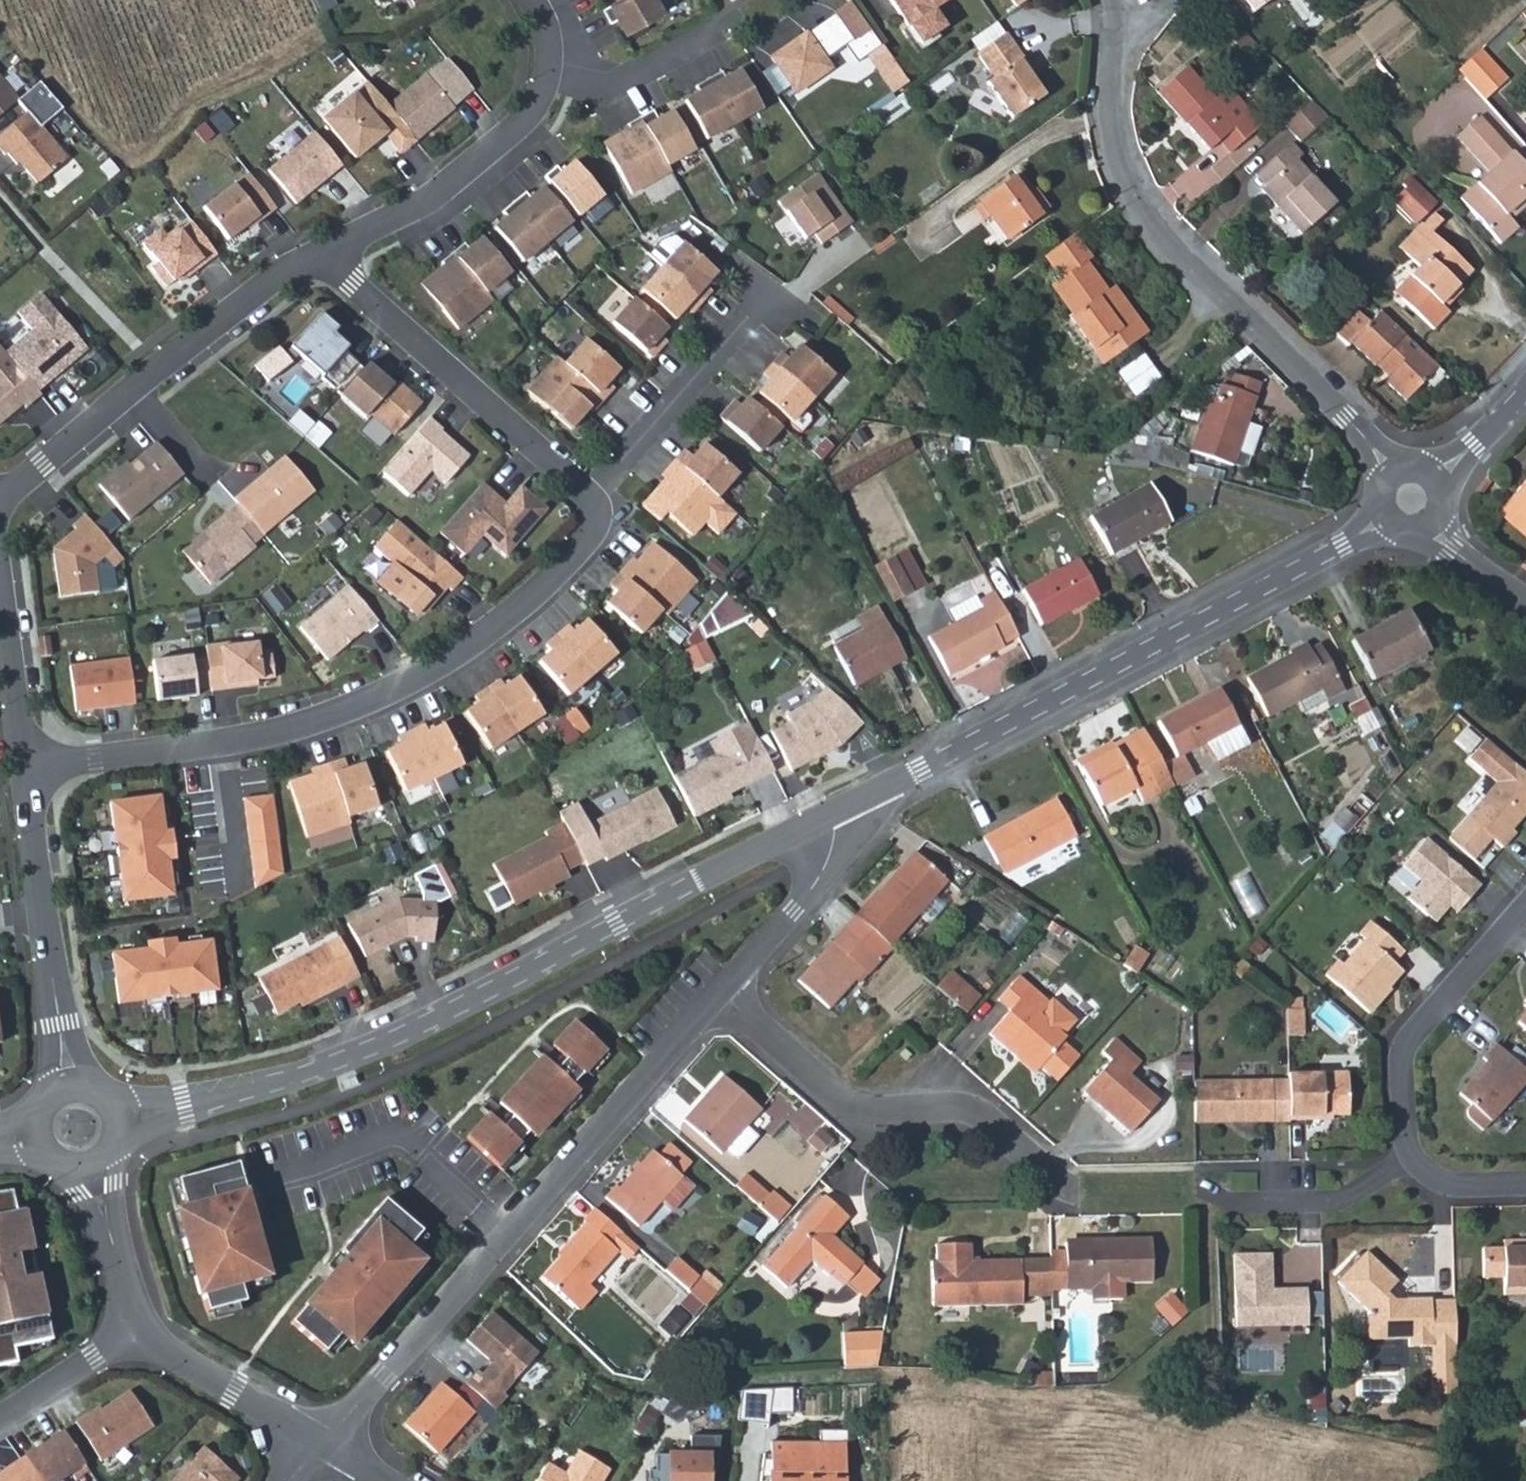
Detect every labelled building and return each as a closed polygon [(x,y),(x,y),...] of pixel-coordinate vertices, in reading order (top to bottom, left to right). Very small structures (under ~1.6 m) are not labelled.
[(606,7),(614,21),(620,17),(629,32),(668,10),(662,0),(618,0),(606,7)] [(854,0),(846,0),(770,52),(794,88),(829,64),(823,55),(844,41),(855,59),(866,51),(883,40),(854,0)] [(910,19),(921,36),(937,26),(946,19),(935,2),(938,0),(897,0),(910,19)] [(921,36),(910,19),(904,23),(918,44),(939,30),(937,26),(921,36)] [(1013,22),(983,43),(999,66),(991,71),(1017,108),(1051,84),(1026,50),(1030,47),(1013,22)] [(883,40),(866,51),(883,74),(899,62),(883,40)] [(1505,76),(1478,45),(1455,66),(1483,97),(1505,76)] [(899,62),(883,74),(891,85),(892,85),(908,74),(899,62)] [(1255,107),(1240,120),(1219,93),(1192,62),(1164,85),(1214,146),(1225,137),(1234,148),(1267,121),(1255,107)] [(721,64),(708,72),(733,117),(761,102),(739,63),(725,71),(721,64)] [(436,66),(398,98),(426,132),(465,100),(436,66)] [(21,96),(0,70),(0,114),(21,96)] [(733,117),(708,72),(694,79),(698,86),(683,94),(705,133),(733,117)] [(411,145),(426,132),(398,98),(378,74),(333,111),(365,150),(383,134),(381,132),(392,122),(395,125),(411,145)] [(1233,81),(1219,93),(1240,120),(1255,107),(1233,81)] [(891,85),(865,101),(869,107),(895,89),(892,85),(891,85)] [(1332,113),(1317,97),(1291,122),(1304,137),(1332,113)] [(0,134),(0,143),(7,151),(9,150),(19,161),(22,159),(24,157),(29,163),(28,167),(40,181),(70,155),(31,108),(0,134)] [(654,108),(641,115),(668,163),(696,148),(674,109),(659,117),(654,108)] [(631,126),(604,141),(632,191),(672,169),(668,163),(641,115),(628,122),(631,126)] [(1463,133),(1494,167),(1465,193),(1506,238),(1523,221),(1510,207),(1525,193),(1525,168),(1479,118),(1463,133)] [(381,132),(383,134),(395,125),(392,122),(381,132)] [(345,164),(317,130),(270,168),(298,202),(345,164)] [(1278,154),(1288,165),(1274,178),(1267,184),(1307,229),(1340,198),(1301,154),(1306,150),(1296,138),(1278,154)] [(1264,167),(1274,178),(1288,165),(1278,154),(1264,167)] [(558,165),(546,175),(557,188),(574,208),(580,216),(586,210),(596,222),(615,206),(576,160),(563,171),(558,165)] [(1018,168),(1013,171),(1028,191),(1032,188),(1018,168)] [(264,218),(278,206),(251,171),(205,206),(230,238),(261,214),(264,218)] [(1032,188),(1028,191),(1013,171),(979,194),(1011,237),(1043,214),(1041,212),(1051,205),(1036,185),(1032,188)] [(853,222),(818,172),(776,202),(802,240),(812,233),(821,245),(853,222)] [(1409,223),(1434,200),(1409,174),(1384,197),(1409,223)] [(527,191),(516,200),(549,241),(574,221),(568,213),(551,193),(545,186),(532,197),(527,191)] [(557,188),(551,193),(568,213),(574,208),(557,188)] [(509,216),(496,227),(525,261),(549,241),(516,200),(504,210),(509,216)] [(191,274),(218,253),(193,219),(182,228),(180,225),(169,233),(163,226),(145,240),(160,260),(154,265),(169,284),(188,270),(191,274)] [(1413,273),(1419,279),(1404,293),(1435,324),(1452,307),(1443,298),(1474,267),(1425,219),(1402,242),(1423,262),(1413,273)] [(1121,298),(1114,304),(1102,289),(1079,259),(1085,256),(1068,234),(1039,255),(1056,278),(1047,284),(1072,314),(1068,317),(1094,349),(1101,343),(1114,357),(1147,330),(1121,298)] [(648,253),(664,267),(702,302),(712,291),(706,285),(718,273),(686,243),(677,235),(662,238),(648,253)] [(467,242),(455,251),(489,292),(513,271),(485,236),(471,248),(467,242)] [(446,264),(423,284),(461,328),(495,299),(489,292),(455,251),(444,261),(446,264)] [(702,302),(664,267),(643,290),(647,295),(670,315),(674,320),(686,307),(692,313),(702,302)] [(1398,287),(1404,293),(1419,279),(1413,273),(1398,287)] [(1110,283),(1102,289),(1114,304),(1121,298),(1110,283)] [(8,351),(39,389),(54,376),(52,372),(69,357),(72,361),(89,347),(43,292),(20,312),(34,329),(8,351)] [(670,315),(647,295),(641,303),(663,323),(670,315)] [(641,303),(636,298),(614,322),(652,357),(662,346),(657,340),(661,335),(667,327),(663,323),(641,303)] [(1397,367),(1392,372),(1389,375),(1411,396),(1442,363),(1384,308),(1373,320),(1361,309),(1338,332),(1351,345),(1357,339),(1380,362),(1384,358),(1391,366),(1393,363),(1397,367)] [(323,377),(342,394),(365,367),(346,350),(350,346),(336,332),(340,327),(323,311),(287,352),(280,346),(257,367),(271,383),(294,362),(294,361),(301,353),(325,375),(323,377)] [(657,340),(662,346),(667,340),(661,335),(657,340)] [(588,339),(566,362),(604,398),(615,387),(609,382),(620,369),(588,339)] [(43,393),(39,389),(8,351),(0,342),(0,422),(24,402),(27,406),(43,393)] [(1105,363),(1114,357),(1101,343),(1094,349),(1105,363)] [(783,353),(774,365),(814,398),(834,373),(800,345),(790,359),(783,353)] [(1138,352),(1112,371),(1130,395),(1156,376),(1138,352)] [(559,356),(530,389),(571,429),(591,406),(595,409),(604,398),(566,362),(559,356)] [(1380,362),(1392,372),(1397,367),(1393,363),(1391,366),(1384,358),(1380,362)] [(397,385),(370,362),(365,367),(342,394),(370,418),(373,414),(396,433),(424,401),(400,381),(397,385)] [(769,383),(758,396),(764,401),(786,420),(792,425),(814,398),(774,365),(764,377),(769,383)] [(1196,444),(1237,460),(1243,445),(1253,416),(1268,376),(1240,365),(1234,382),(1227,380),(1221,393),(1215,391),(1196,444)] [(780,428),(757,408),(748,400),(742,408),(737,413),(731,408),(720,420),(758,455),(782,429),(780,428)] [(786,420),(764,401),(757,408),(780,428),(786,420)] [(736,402),(731,408),(737,413),(742,408),(736,402)] [(307,421),(296,412),(290,420),(301,429),(307,421)] [(445,428),(432,416),(384,470),(410,494),(433,469),(448,482),(467,459),(450,445),(454,440),(443,430),(445,428)] [(1253,416),(1243,445),(1256,450),(1267,422),(1253,416)] [(331,434),(320,423),(309,435),(320,446),(331,434)] [(185,473),(157,440),(131,462),(124,468),(121,465),(100,484),(130,519),(185,473)] [(471,455),(454,440),(450,445),(467,459),(471,455)] [(1134,455),(1156,459),(1158,451),(1158,446),(1137,442),(1134,455)] [(683,451),(674,461),(715,499),(736,476),(703,446),(691,458),(683,451)] [(261,477),(236,498),(264,532),(316,488),(287,454),(268,472),(269,473),(265,477),(261,477)] [(128,460),(121,465),(124,468),(131,462),(128,460)] [(715,499),(674,461),(664,472),(668,475),(647,497),(690,536),(701,524),(715,536),(734,516),(732,516),(720,503),(715,499)] [(1497,505),(1525,531),(1525,472),(1497,505)] [(498,493),(485,481),(441,530),(467,553),(484,534),(508,554),(549,507),(523,485),(508,502),(505,505),(495,496),(498,493)] [(1150,483),(1091,519),(1113,556),(1172,520),(1150,483)] [(508,502),(498,493),(495,496),(505,505),(508,502)] [(265,533),(239,502),(183,549),(211,583),(256,546),(254,543),(265,533)] [(115,546),(87,512),(74,523),(77,527),(64,538),(67,541),(55,551),(60,595),(99,590),(95,562),(115,546)] [(453,589),(464,577),(399,518),(375,545),(410,576),(397,591),(420,611),(435,594),(439,597),(449,586),(453,589)] [(67,541),(64,538),(54,547),(55,551),(67,541)] [(628,564),(618,575),(659,613),(664,618),(694,583),(652,544),(632,567),(628,564)] [(894,558),(874,569),(894,604),(914,592),(927,585),(907,550),(894,558)] [(1025,588),(1045,624),(1102,593),(1082,556),(1025,588)] [(659,613),(618,575),(608,586),(616,594),(605,606),(638,636),(659,613)] [(1431,606),(1395,580),(1357,632),(1394,658),(1431,606)] [(380,620),(350,584),(301,626),(329,660),(346,645),(347,640),(351,636),(356,637),(365,629),(367,631),(380,620)] [(729,588),(710,612),(720,632),(753,615),(729,588)] [(1019,634),(995,593),(980,602),(988,617),(938,644),(953,672),(1007,644),(1007,640),(1019,634)] [(856,621),(863,632),(835,649),(860,687),(907,656),(876,608),(856,621)] [(710,612),(699,625),(707,639),(720,632),(710,612)] [(569,625),(557,635),(591,675),(615,655),(587,621),(574,632),(569,625)] [(828,639),(835,649),(863,632),(856,621),(828,639)] [(591,675),(557,635),(546,644),(551,651),(538,662),(566,696),(591,675)] [(49,636),(38,638),(41,657),(51,655),(49,636)] [(347,640),(346,645),(356,637),(351,636),(347,640)] [(1304,696),(1328,683),(1333,693),(1350,684),(1327,640),(1318,644),(1314,636),(1296,645),(1297,648),(1255,672),(1275,711),(1304,696)] [(212,686),(212,689),(248,685),(248,680),(258,678),(275,676),(272,652),(260,653),(258,641),(239,644),(238,640),(206,644),(208,657),(212,686)] [(712,659),(704,642),(687,650),(695,667),(712,659)] [(197,689),(212,686),(208,657),(193,659),(192,655),(153,660),(158,700),(197,694),(197,689)] [(130,656),(70,664),(76,710),(136,702),(130,656)] [(466,712),(490,749),(543,714),(519,677),(505,686),(501,680),(475,696),(480,703),(466,712)] [(1309,705),(1333,693),(1328,683),(1304,696),(1309,705)] [(1163,719),(1183,753),(1190,750),(1212,737),(1223,757),(1255,740),(1225,684),(1163,719)] [(833,713),(845,702),(829,687),(813,702),(790,713),(793,720),(774,728),(792,769),(827,753),(825,748),(832,745),(834,750),(844,745),(854,734),(833,713)] [(638,714),(630,702),(615,713),(622,725),(638,714)] [(574,710),(563,718),(578,739),(589,730),(574,710)] [(552,727),(566,747),(578,739),(563,718),(552,727)] [(718,756),(675,779),(694,816),(723,801),(721,797),(775,771),(750,723),(711,743),(718,756)] [(425,724),(412,731),(434,778),(443,798),(458,791),(449,771),(463,765),(444,725),(429,732),(425,724)] [(1151,724),(1083,761),(1106,803),(1142,783),(1149,797),(1168,786),(1156,764),(1169,757),(1151,724)] [(412,731),(398,737),(401,745),(386,752),(405,792),(434,778),(412,731)] [(1458,827),(1483,848),(1497,832),(1508,842),(1521,827),(1517,823),(1525,813),(1525,762),(1492,732),(1475,752),(1502,776),(1458,827)] [(1202,771),(1190,750),(1183,753),(1173,759),(1184,781),(1202,771)] [(1169,757),(1156,764),(1168,786),(1181,780),(1169,757)] [(348,769),(345,759),(316,768),(317,773),(290,782),(307,837),(350,823),(348,816),(378,807),(364,764),(348,769)] [(588,824),(605,857),(607,860),(638,844),(640,839),(645,836),(647,840),(676,825),(658,789),(589,824),(588,824)] [(284,873),(274,794),(244,798),(256,888),(284,873)] [(160,796),(110,803),(123,902),(173,895),(168,860),(164,832),(160,796)] [(996,863),(1009,856),(1014,866),(1073,835),(1053,799),(981,836),(996,863)] [(564,821),(570,834),(584,861),(587,866),(605,857),(588,824),(589,824),(578,802),(559,812),(564,821)] [(570,834),(564,821),(545,831),(548,836),(493,864),(513,903),(538,890),(541,896),(550,891),(552,883),(569,874),(567,870),(584,861),(570,834)] [(1458,827),(1454,831),(1478,854),(1483,848),(1458,827)] [(172,831),(164,832),(168,860),(175,859),(172,831)] [(1410,862),(1429,880),(1415,896),(1440,919),(1460,897),(1465,902),(1483,882),(1434,836),(1410,862)] [(853,915),(887,946),(944,882),(912,853),(877,892),(875,891),(853,915)] [(1001,873),(1014,866),(1009,856),(996,863),(1001,873)] [(348,923),(365,956),(385,946),(383,942),(391,938),(397,940),(405,935),(414,935),(414,939),(432,940),(434,899),(397,897),(348,923)] [(887,946),(853,915),(795,979),(826,1007),(852,978),(859,983),(890,948),(887,946)] [(1396,957),(1406,946),(1374,916),(1361,929),(1368,936),(1347,960),(1342,956),(1330,970),(1371,1007),(1392,983),(1387,978),(1401,962),(1396,957)] [(147,942),(148,949),(175,946),(174,938),(147,942)] [(383,942),(385,946),(397,940),(391,938),(383,942)] [(118,1003),(143,1000),(167,997),(217,990),(211,941),(175,946),(148,949),(112,954),(118,1003)] [(1143,970),(1154,949),(1142,942),(1130,962),(1143,970)] [(327,994),(347,983),(327,943),(259,978),(277,1014),(299,1002),(325,989),(327,994)] [(980,996),(950,970),(935,987),(965,1013),(980,996)] [(1038,1066),(1054,1081),(1078,1055),(1061,1040),(1064,1037),(1062,1036),(1076,1020),(1052,999),(1050,1002),(1020,975),(998,1000),(1010,1010),(988,1034),(1014,1058),(1018,1053),(1036,1069),(1038,1066)] [(325,989),(299,1002),(302,1007),(327,994),(325,989)] [(167,997),(143,1000),(146,1022),(164,1019),(163,1009),(168,1008),(167,997)] [(1306,1031),(1307,1005),(1290,1005),(1290,1031),(1306,1031)] [(488,1116),(467,1138),(503,1171),(525,1146),(520,1141),(529,1131),(551,1107),(557,1113),(559,1111),(577,1091),(579,1089),(573,1084),(585,1071),(604,1050),(606,1048),(576,1021),(553,1045),(566,1058),(557,1068),(536,1049),(534,1051),(541,1058),(499,1103),(513,1116),(503,1126),(482,1106),(480,1109),(488,1116)] [(1101,1051),(1109,1059),(1082,1089),(1130,1132),(1159,1101),(1130,1075),(1141,1063),(1113,1038),(1101,1051)] [(1490,1057),(1462,1088),(1473,1098),(1473,1113),(1485,1124),(1525,1077),(1525,1062),(1499,1038),(1486,1052),(1490,1057)] [(911,1052),(904,1045),(898,1051),(905,1058),(911,1052)] [(604,1050),(585,1071),(591,1076),(609,1055),(604,1050)] [(1018,1053),(1014,1058),(1031,1074),(1036,1069),(1018,1053)] [(725,1072),(686,1117),(723,1150),(728,1145),(736,1153),(742,1153),(760,1133),(748,1123),(763,1106),(725,1072)] [(1348,1114),(1347,1072),(1286,1073),(1286,1080),(1287,1119),(1322,1118),(1322,1114),(1348,1114)] [(1195,1081),(1196,1120),(1272,1119),(1271,1080),(1195,1081)] [(1286,1080),(1271,1080),(1272,1119),(1287,1119),(1286,1080)] [(577,1091),(559,1111),(564,1116),(583,1096),(577,1091)] [(535,1136),(557,1113),(551,1107),(529,1131),(535,1136)] [(666,1141),(657,1151),(680,1171),(688,1161),(666,1141)] [(694,1184),(680,1171),(657,1151),(654,1148),(622,1184),(618,1181),(608,1193),(641,1222),(661,1199),(673,1209),(694,1184)] [(237,1162),(177,1179),(184,1207),(175,1210),(176,1212),(183,1238),(186,1250),(194,1277),(199,1294),(202,1293),(207,1311),(211,1310),(238,1303),(245,1301),(242,1292),(240,1283),(268,1275),(237,1162)] [(736,1182),(761,1204),(773,1191),(748,1169),(736,1182)] [(184,1207),(177,1179),(168,1182),(175,1210),(184,1207)] [(773,1191),(761,1204),(780,1222),(796,1205),(776,1187),(773,1191)] [(17,1363),(14,1348),(29,1344),(50,1340),(52,1339),(24,1209),(16,1211),(12,1190),(0,1192),(0,1367),(17,1363)] [(828,1234),(822,1227),(842,1205),(827,1192),(763,1263),(787,1284),(812,1256),(831,1273),(835,1268),(847,1279),(865,1260),(834,1232),(831,1230),(828,1234)] [(408,1247),(422,1231),(384,1199),(327,1266),(333,1272),(290,1322),(325,1351),(340,1334),(347,1339),(352,1344),(355,1340),(370,1323),(388,1302),(420,1264),(423,1261),(415,1253),(408,1247)] [(851,1214),(842,1205),(822,1227),(828,1234),(831,1230),(834,1232),(851,1214)] [(619,1247),(613,1242),(624,1230),(597,1206),(586,1219),(589,1222),(568,1244),(572,1248),(547,1276),(580,1305),(597,1285),(591,1279),(619,1247)] [(183,1238),(176,1212),(167,1214),(174,1240),(183,1238)] [(647,1250),(624,1230),(613,1242),(619,1247),(637,1262),(647,1250)] [(429,1237),(422,1231),(408,1247),(415,1253),(429,1237)] [(1521,1242),(1486,1242),(1487,1273),(1507,1273),(1507,1289),(1525,1289),(1525,1236),(1520,1236),(1521,1242)] [(1075,1245),(1075,1254),(1077,1290),(1097,1290),(1096,1282),(1101,1282),(1101,1299),(1132,1298),(1131,1281),(1161,1280),(1159,1238),(1095,1241),(1095,1244),(1075,1245)] [(1032,1304),(1032,1297),(1031,1262),(1031,1260),(982,1261),(982,1243),(946,1244),(946,1262),(941,1262),(942,1307),(1032,1304)] [(1273,1283),(1273,1248),(1236,1249),(1237,1320),(1309,1319),(1308,1282),(1273,1283)] [(1434,1364),(1434,1390),(1458,1390),(1458,1296),(1433,1296),(1433,1294),(1396,1294),(1389,1288),(1400,1278),(1369,1248),(1341,1277),(1370,1306),(1371,1335),(1411,1334),(1411,1342),(1439,1342),(1439,1364),(1434,1364)] [(669,1269),(690,1288),(704,1273),(683,1254),(669,1269)] [(1075,1254),(1056,1255),(1056,1261),(1057,1291),(1077,1290),(1075,1254)] [(1056,1261),(1031,1262),(1032,1297),(1057,1296),(1057,1291),(1056,1261)] [(420,1264),(388,1302),(394,1307),(426,1269),(420,1264)] [(240,1283),(242,1292),(270,1284),(268,1275),(240,1283)] [(238,1303),(211,1310),(213,1319),(240,1312),(238,1303)] [(466,1384),(495,1409),(507,1395),(503,1392),(539,1352),(491,1311),(467,1339),(489,1358),(493,1358),(493,1365),(489,1366),(482,1373),(479,1370),(466,1384)] [(370,1323),(355,1340),(361,1345),(376,1328),(370,1323)] [(877,1362),(885,1327),(845,1327),(845,1362),(877,1362)] [(340,1334),(325,1351),(332,1357),(347,1339),(340,1334)] [(50,1340),(29,1344),(30,1352),(52,1348),(50,1340)] [(742,1381),(739,1410),(770,1414),(772,1405),(795,1404),(794,1378),(742,1381)] [(99,1406),(75,1422),(101,1461),(153,1426),(129,1390),(107,1405),(109,1408),(105,1411),(101,1409),(99,1406)] [(772,1436),(772,1454),(764,1454),(761,1473),(770,1473),(770,1480),(847,1480),(847,1467),(846,1467),(846,1438),(848,1438),(848,1426),(820,1426),(820,1437),(772,1436)] [(21,1458),(37,1480),(60,1480),(71,1473),(76,1479),(89,1470),(63,1430),(21,1458)] [(172,1480),(237,1480),(239,1479),(204,1446),(172,1480)] [(580,1450),(566,1473),(548,1462),(537,1480),(603,1480),(610,1468),(580,1450)] [(710,1452),(690,1452),(656,1451),(656,1467),(652,1467),(652,1478),(656,1478),(656,1480),(710,1480),(710,1452)] [(0,1472),(0,1480),(37,1480),(21,1458),(0,1472)]
